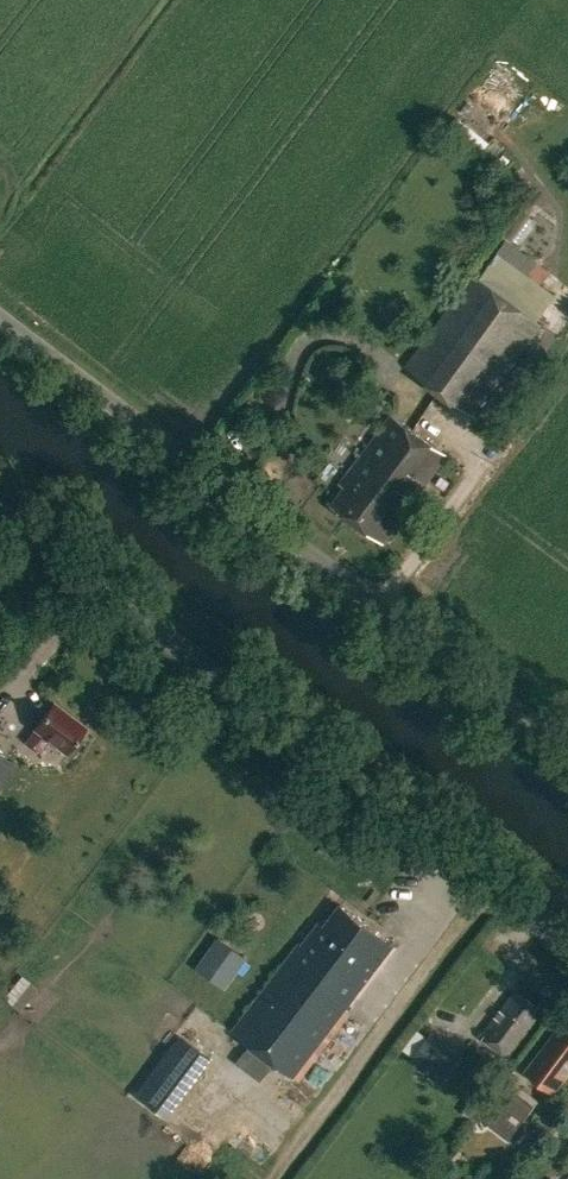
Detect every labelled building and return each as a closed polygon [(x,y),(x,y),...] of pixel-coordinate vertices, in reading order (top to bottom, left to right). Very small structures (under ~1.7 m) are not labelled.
[(405,366),(475,416),(542,324),(472,273),(405,366)] [(330,505),(347,518),(361,499),(369,505),(419,434),(388,411),(357,454),(360,456),(339,484),(344,487),(330,505)] [(347,518),(383,543),(416,498),(415,497),(447,454),(419,434),(369,505),(361,499),(347,518)] [(24,740),(40,752),(49,740),(65,752),(85,727),(53,702),(33,727),(33,728),(24,740)] [(393,945),(340,904),(323,926),(318,922),(300,945),(298,944),(232,1029),(293,1076),(393,945)] [(237,970),(251,953),(228,933),(214,950),(237,970)] [(480,1036),(507,1056),(536,1019),(531,1015),(537,1006),(516,990),(480,1036)] [(553,1092),(567,1072),(567,1029),(561,1024),(525,1070),(553,1092)] [(412,1026),(394,1049),(435,1080),(457,1053),(426,1029),(423,1034),(412,1026)] [(258,1080),(273,1061),(249,1042),(234,1062),(258,1080)] [(508,1076),(492,1097),(485,1107),(468,1096),(459,1109),(487,1127),(502,1105),(523,1120),(538,1100),(508,1076)]
